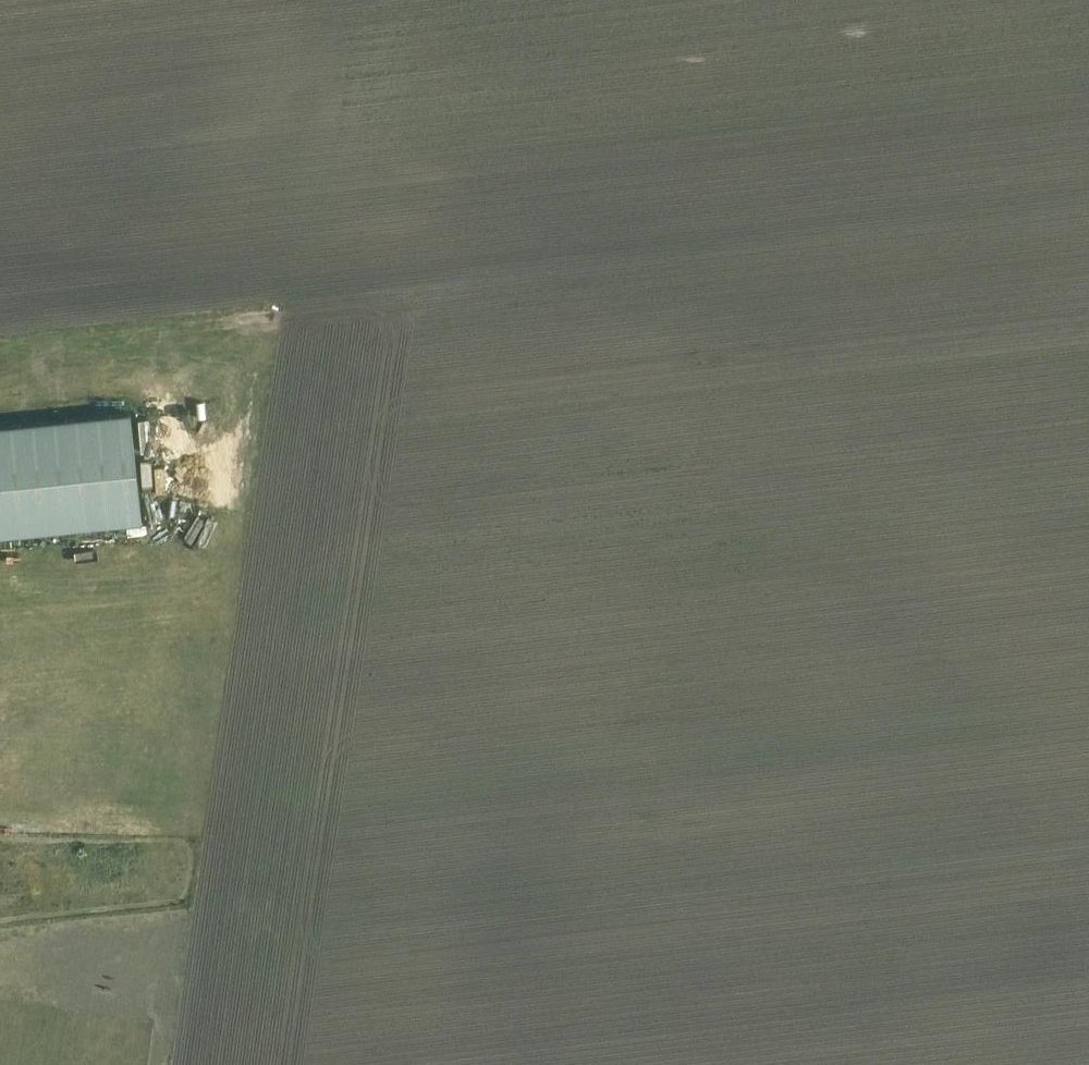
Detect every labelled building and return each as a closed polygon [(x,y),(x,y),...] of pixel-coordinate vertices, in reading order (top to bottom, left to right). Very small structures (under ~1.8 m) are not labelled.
[(131,411),(0,425),(0,536),(142,521),(131,411)]
